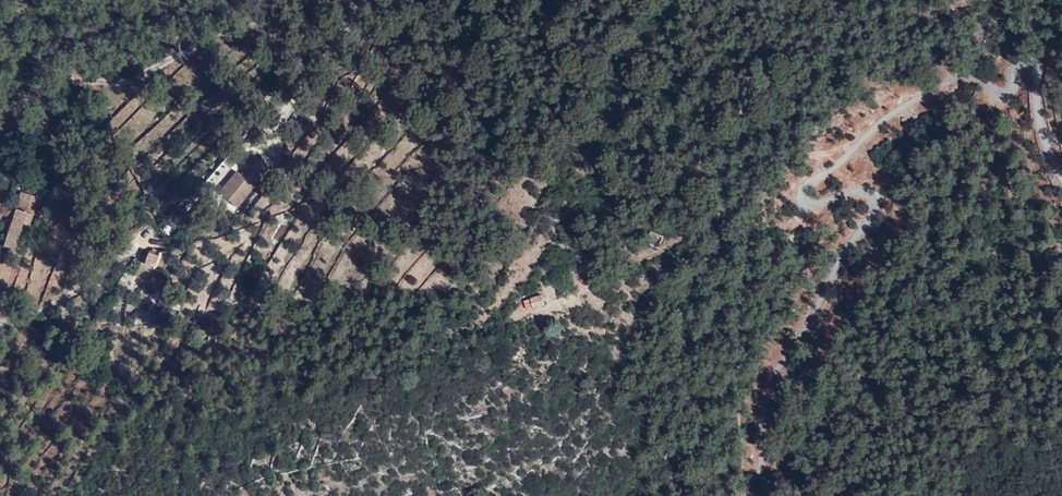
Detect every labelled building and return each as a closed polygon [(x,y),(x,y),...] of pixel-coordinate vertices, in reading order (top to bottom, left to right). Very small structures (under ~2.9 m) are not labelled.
[(226,159),(229,162),(238,152),(235,149),(226,159)] [(238,152),(229,162),(228,164),(233,168),(243,156),(238,152)] [(263,158),(250,173),(245,179),(241,176),(236,172),(219,193),(236,208),(272,166),(263,158)] [(221,180),(228,171),(222,166),(215,175),(221,180)] [(246,169),(241,176),(245,179),(250,173),(246,169)] [(32,210),(17,205),(3,246),(14,249),(22,224),(29,226),(32,215),(34,215),(37,206),(43,207),(49,187),(41,184),(36,197),(32,210)] [(21,193),(17,205),(32,210),(36,197),(21,193)] [(159,257),(148,253),(144,264),(155,268),(159,257)] [(533,309),(545,305),(542,295),(530,299),(532,306),(533,309)] [(532,306),(530,299),(524,301),(526,308),(532,306)]
